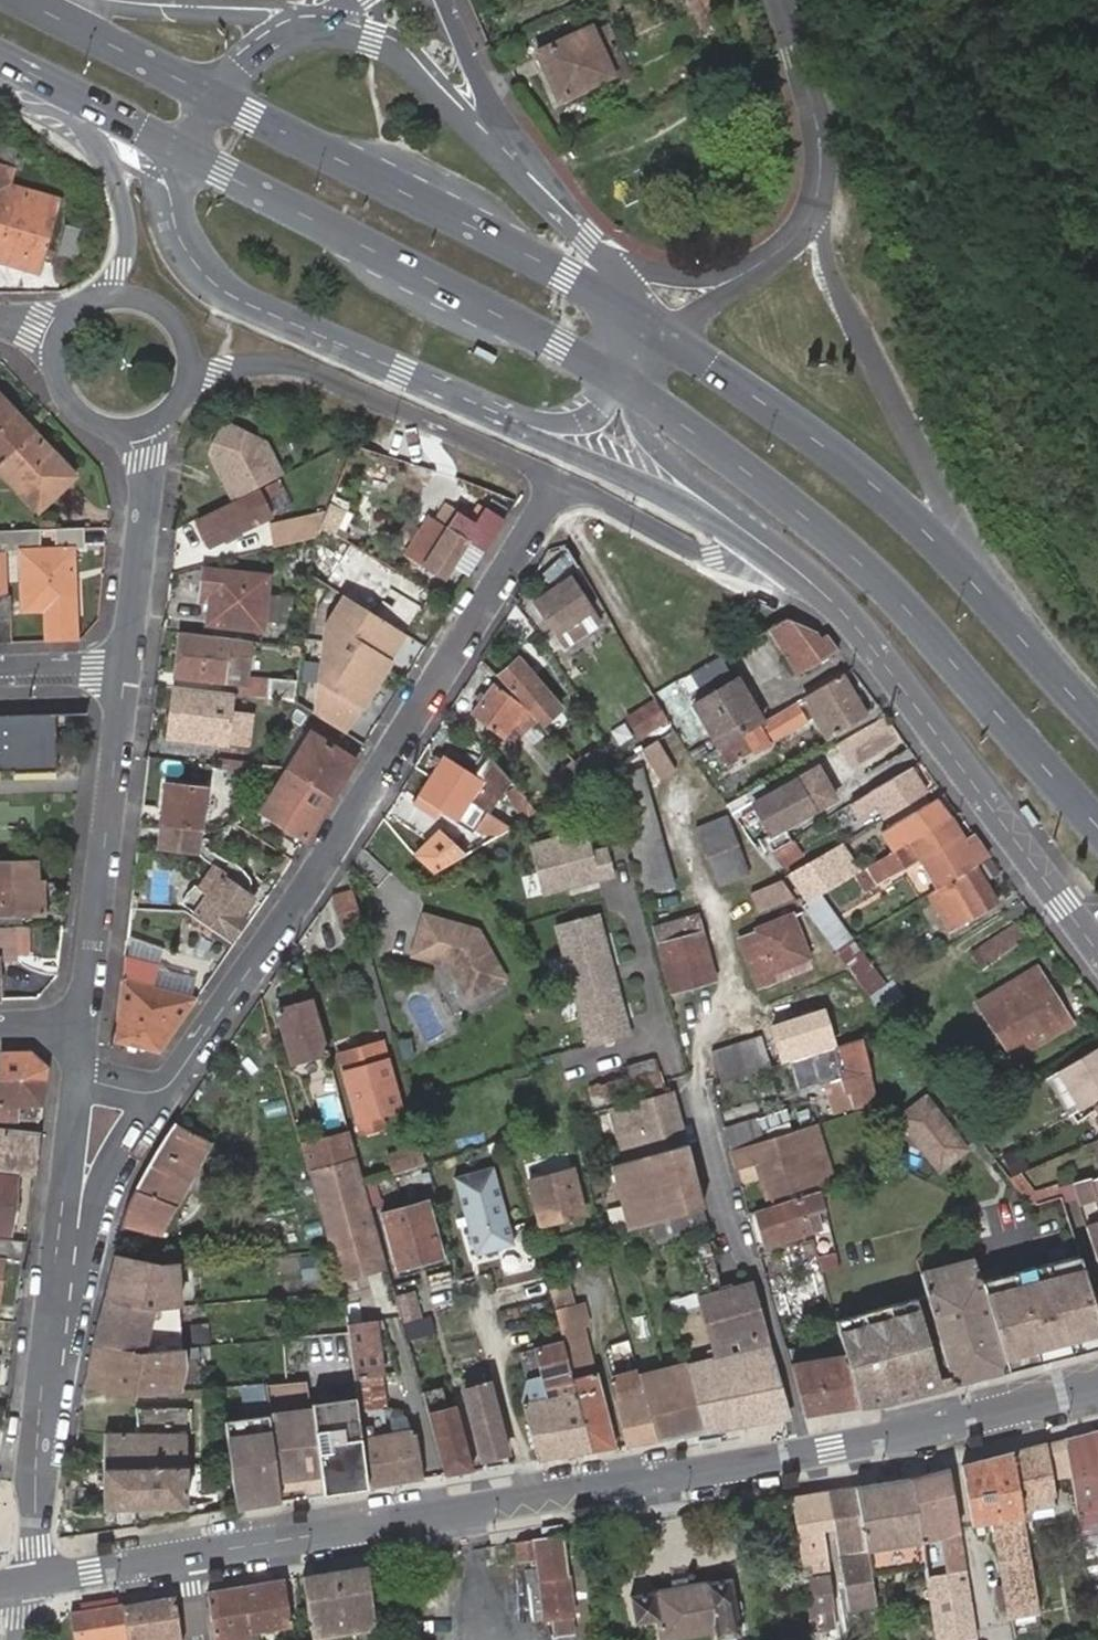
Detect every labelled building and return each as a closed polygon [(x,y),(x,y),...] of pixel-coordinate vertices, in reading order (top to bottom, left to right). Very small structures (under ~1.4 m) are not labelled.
[(586,31),(532,55),(559,112),(614,88),(586,31)] [(37,263),(45,188),(0,182),(0,259),(37,263)] [(85,229),(66,224),(58,253),(76,258),(85,229)] [(34,506),(51,490),(55,494),(73,476),(0,399),(0,469),(34,506)] [(210,456),(232,500),(283,475),(266,442),(231,425),(222,429),(214,443),(210,456)] [(271,519),(262,503),(282,492),(276,482),(195,524),(205,542),(209,550),(271,519)] [(466,572),(501,516),(483,506),(474,521),(456,510),(423,567),(440,577),(450,563),(466,572)] [(321,523),(324,513),(289,522),(287,516),(270,521),(276,541),(318,532),(321,523)] [(0,531),(0,551),(6,551),(23,551),(23,610),(42,609),(42,642),(75,641),(74,608),(69,609),(69,577),(73,577),(71,550),(55,550),(43,550),(42,529),(0,531)] [(54,529),(55,550),(71,550),(83,549),(83,529),(54,529)] [(268,575),(202,568),(199,598),(210,600),(207,623),(261,629),(268,575)] [(568,578),(529,600),(551,636),(590,613),(568,578)] [(8,618),(7,593),(0,593),(0,618),(8,618)] [(401,630),(344,593),(325,622),(312,712),(338,728),(401,630)] [(272,594),(269,623),(290,625),(293,596),(272,594)] [(590,613),(551,636),(559,651),(599,627),(590,613)] [(785,621),(777,627),(811,671),(835,655),(815,636),(809,632),(803,629),(785,621)] [(253,640),(180,631),(175,677),(222,682),(224,666),(249,669),(253,640)] [(697,685),(728,672),(722,657),(690,670),(697,685)] [(514,659),(495,676),(524,706),(525,708),(541,689),(514,659)] [(248,683),(249,677),(249,669),(224,666),(222,682),(240,684),(240,682),(248,683)] [(706,697),(732,737),(774,711),(748,670),(706,697)] [(732,737),(716,746),(730,767),(807,720),(800,709),(808,705),(814,713),(827,735),(865,712),(839,672),(774,711),(732,737)] [(239,694),(284,699),(286,683),(249,677),(248,683),(240,682),(240,684),(239,694)] [(525,708),(524,706),(522,707),(491,680),(467,712),(499,739),(512,724),(523,735),(537,720),(525,708)] [(230,693),(174,687),(168,738),(224,745),(224,742),(246,744),(249,715),(228,713),(230,693)] [(541,689),(525,708),(537,720),(540,724),(557,707),(541,689)] [(645,732),(667,719),(656,700),(655,699),(633,712),(645,732)] [(55,771),(53,714),(0,716),(0,773),(55,771)] [(890,717),(857,731),(869,758),(902,744),(890,717)] [(286,767),(328,795),(351,758),(308,732),(286,767)] [(656,740),(641,749),(659,779),(674,770),(656,740)] [(599,745),(578,756),(591,778),(611,767),(599,745)] [(501,788),(524,816),(534,810),(525,799),(497,766),(485,752),(472,772),(441,754),(428,775),(468,801),(484,811),(486,811),(501,788)] [(560,772),(574,787),(591,778),(573,759),(560,772)] [(607,776),(637,891),(668,883),(638,766),(607,776)] [(816,766),(754,805),(773,835),(834,796),(816,766)] [(908,766),(868,792),(848,804),(855,818),(877,807),(882,816),(924,791),(908,766)] [(259,807),(303,835),(328,795),(286,767),(259,807)] [(468,801),(428,775),(412,801),(449,825),(452,819),(462,826),(461,830),(468,834),(484,811),(468,801)] [(163,828),(200,831),(205,792),(167,788),(163,828)] [(525,799),(534,810),(546,804),(534,790),(525,799)] [(895,850),(951,815),(936,797),(882,829),(895,850)] [(742,804),(734,810),(739,817),(746,811),(742,804)] [(734,813),(706,824),(727,879),(753,868),(734,813)] [(976,864),(990,855),(982,845),(976,836),(966,842),(951,815),(895,850),(865,868),(859,872),(854,875),(864,892),(876,885),(889,877),(918,860),(935,890),(948,881),(974,865),(976,864)] [(497,831),(507,825),(493,816),(488,824),(497,831)] [(581,827),(527,842),(541,891),(610,872),(603,846),(588,850),(581,827)] [(200,831),(163,828),(160,850),(198,854),(200,831)] [(434,828),(412,852),(430,868),(461,851),(434,828)] [(773,846),(779,866),(801,860),(795,840),(773,846)] [(840,843),(792,872),(810,902),(825,893),(854,875),(859,872),(840,843)] [(222,871),(211,863),(194,886),(206,894),(200,902),(194,900),(189,909),(230,936),(243,917),(238,914),(250,897),(219,876),(222,871)] [(996,899),(974,865),(948,881),(935,890),(927,894),(949,929),(996,899)] [(0,867),(0,915),(42,914),(41,884),(34,885),(33,866),(0,867)] [(889,877),(876,885),(883,895),(896,887),(889,877)] [(340,929),(359,923),(350,889),(330,895),(340,929)] [(839,949),(856,939),(825,893),(810,902),(805,905),(839,949)] [(692,910),(650,922),(667,985),(709,974),(692,910)] [(773,967),(809,954),(824,948),(801,910),(745,929),(765,980),(776,977),(773,967)] [(594,912),(551,924),(585,1044),(628,1032),(594,912)] [(424,913),(413,955),(448,964),(468,997),(505,976),(478,928),(424,913)] [(1012,915),(973,944),(985,961),(1024,932),(1012,915)] [(17,960),(17,955),(27,955),(27,929),(0,930),(0,961),(17,960)] [(214,969),(231,943),(217,934),(200,959),(214,969)] [(872,993),(888,983),(856,939),(839,949),(855,971),(872,993)] [(813,964),(809,954),(773,967),(776,977),(813,964)] [(157,1049),(194,998),(150,989),(155,967),(126,960),(115,1042),(157,1049)] [(1034,963),(981,1001),(1022,1056),(1075,1017),(1034,963)] [(882,1030),(896,1026),(884,1010),(872,993),(855,971),(840,983),(856,1004),(861,1002),(882,1030)] [(872,993),(884,1010),(904,995),(894,979),(888,983),(872,993)] [(326,1050),(311,1000),(278,1010),(292,1058),(326,1050)] [(709,1052),(719,1082),(786,1061),(775,1031),(709,1052)] [(860,1037),(788,1060),(798,1087),(831,1077),(839,1074),(843,1090),(847,1088),(852,1105),(875,1097),(860,1037)] [(381,1039),(341,1050),(361,1128),(387,1121),(384,1109),(399,1104),(381,1039)] [(1055,1069),(1078,1109),(1097,1096),(1097,1042),(1055,1069)] [(0,1057),(0,1123),(38,1122),(44,1072),(29,1056),(0,1057)] [(652,1069),(625,1077),(629,1093),(656,1085),(652,1069)] [(839,1074),(831,1077),(841,1108),(852,1105),(847,1088),(843,1090),(839,1074)] [(619,1079),(589,1087),(593,1104),(623,1096),(619,1079)] [(685,1143),(668,1088),(609,1105),(624,1160),(685,1143)] [(971,1150),(926,1091),(893,1116),(938,1175),(971,1150)] [(756,1116),(725,1127),(730,1147),(763,1137),(756,1116)] [(207,1136),(174,1119),(152,1151),(140,1171),(129,1198),(122,1225),(160,1235),(173,1184),(189,1182),(198,1172),(194,1156),(207,1136)] [(790,1150),(736,1167),(736,1168),(760,1161),(770,1196),(830,1177),(813,1121),(785,1130),(790,1150)] [(763,1137),(730,1147),(736,1167),(790,1150),(785,1130),(763,1137)] [(37,1132),(0,1133),(0,1170),(33,1169),(37,1132)] [(314,1164),(358,1153),(352,1133),(324,1141),(323,1136),(315,1133),(305,1136),(314,1164)] [(419,1142),(386,1153),(393,1174),(426,1163),(419,1142)] [(703,1207),(685,1143),(606,1165),(624,1229),(649,1222),(703,1207)] [(346,1284),(354,1361),(356,1373),(379,1371),(370,1270),(388,1265),(375,1214),(365,1176),(360,1159),(312,1172),(335,1247),(346,1284)] [(491,1165),(450,1176),(472,1256),(513,1245),(491,1165)] [(570,1169),(531,1179),(542,1223),(583,1212),(570,1169)] [(1072,1184),(1078,1204),(1096,1199),(1097,1207),(1097,1176),(1072,1184)] [(8,1231),(15,1180),(0,1178),(0,1230),(8,1231)] [(818,1190),(753,1210),(764,1244),(807,1231),(820,1228),(815,1211),(824,1208),(818,1190)] [(375,1214),(388,1265),(389,1269),(442,1255),(427,1200),(375,1214)] [(703,1207),(649,1222),(654,1243),(709,1227),(703,1207)] [(1089,1221),(1097,1255),(1097,1219),(1089,1221)] [(160,1235),(122,1225),(117,1245),(156,1253),(160,1235)] [(831,1229),(814,1233),(818,1253),(835,1249),(831,1229)] [(24,1243),(0,1240),(0,1256),(22,1258),(24,1243)] [(712,1347),(762,1335),(749,1287),(722,1294),(712,1254),(717,1253),(714,1243),(701,1246),(704,1258),(690,1261),(701,1305),(712,1347)] [(815,1255),(812,1243),(803,1245),(806,1257),(815,1255)] [(821,1273),(840,1269),(836,1251),(818,1255),(821,1273)] [(160,1264),(115,1252),(85,1370),(83,1385),(132,1395),(182,1390),(182,1349),(142,1351),(152,1309),(180,1306),(179,1262),(160,1264)] [(920,1285),(976,1271),(975,1265),(974,1265),(972,1258),(966,1260),(917,1273),(920,1285)] [(1087,1283),(1083,1265),(1007,1286),(983,1292),(1004,1370),(1026,1366),(1097,1346),(1097,1324),(1087,1283)] [(946,1384),(1004,1370),(991,1321),(983,1292),(976,1271),(920,1285),(922,1296),(927,1315),(946,1384)] [(1097,1287),(1095,1281),(1087,1283),(1097,1324),(1097,1287)] [(507,1305),(541,1297),(537,1282),(503,1290),(507,1305)] [(580,1294),(550,1303),(558,1336),(560,1343),(588,1450),(613,1446),(578,1315),(585,1313),(580,1294)] [(831,1321),(841,1356),(855,1408),(946,1384),(927,1315),(922,1296),(831,1321)] [(432,1316),(403,1321),(407,1341),(436,1335),(432,1316)] [(702,1431),(784,1418),(762,1335),(712,1347),(714,1355),(686,1363),(702,1431)] [(520,1399),(534,1459),(588,1450),(560,1343),(558,1336),(529,1344),(537,1372),(528,1374),(522,1375),(520,1399)] [(537,1372),(529,1344),(521,1346),(528,1374),(537,1372)] [(788,1365),(801,1415),(855,1408),(841,1356),(788,1365)] [(652,1440),(702,1431),(686,1363),(635,1376),(640,1394),(652,1440)] [(358,1394),(368,1486),(421,1477),(414,1431),(412,1429),(385,1432),(379,1371),(356,1373),(358,1394)] [(616,1399),(627,1444),(652,1440),(640,1394),(635,1376),(614,1381),(619,1399),(616,1399)] [(482,1458),(504,1452),(486,1382),(463,1389),(463,1391),(482,1458)] [(422,1391),(444,1474),(471,1469),(455,1405),(444,1407),(440,1386),(422,1391)] [(358,1394),(311,1400),(312,1408),(323,1493),(368,1486),(358,1394)] [(312,1408),(268,1414),(278,1488),(303,1485),(305,1497),(323,1493),(312,1408)] [(97,1460),(100,1509),(182,1504),(177,1409),(128,1411),(129,1436),(98,1439),(97,1460)] [(225,1420),(236,1507),(279,1500),(278,1488),(268,1414),(225,1420)] [(1066,1436),(1072,1474),(1078,1509),(1083,1546),(1097,1543),(1097,1527),(1097,1526),(1097,1428),(1066,1436)] [(1013,1449),(1024,1517),(1030,1516),(1058,1512),(1057,1502),(1052,1477),(1072,1474),(1066,1436),(1013,1449)] [(1024,1517),(1013,1449),(961,1463),(972,1525),(1002,1521),(1004,1528),(997,1530),(1003,1563),(1012,1618),(1031,1615),(1033,1625),(1042,1623),(1024,1517)] [(975,1637),(973,1625),(964,1569),(949,1466),(909,1476),(919,1541),(935,1639),(950,1639),(975,1637)] [(909,1476),(858,1484),(868,1549),(871,1572),(872,1571),(922,1563),(919,1541),(909,1476)] [(858,1484),(826,1490),(834,1524),(838,1553),(846,1604),(876,1599),(872,1571),(871,1572),(868,1549),(858,1484)] [(826,1490),(814,1492),(822,1528),(834,1524),(826,1490)] [(791,1495),(804,1580),(808,1610),(813,1609),(830,1607),(828,1589),(830,1589),(827,1576),(824,1556),(827,1555),(822,1528),(814,1492),(791,1495)] [(574,1637),(563,1533),(516,1541),(520,1564),(526,1563),(534,1621),(553,1620),(555,1638),(574,1637)] [(376,1627),(368,1566),(303,1577),(312,1638),(376,1627)] [(654,1591),(629,1596),(634,1625),(658,1622),(660,1639),(715,1630),(716,1638),(741,1634),(731,1578),(707,1582),(707,1579),(653,1588),(654,1591)] [(250,1638),(250,1639),(260,1639),(258,1626),(292,1622),(287,1579),(243,1586),(250,1638)] [(216,1639),(239,1639),(250,1638),(243,1586),(209,1592),(216,1639)] [(123,1607),(128,1639),(182,1639),(176,1599),(123,1607)] [(70,1615),(74,1639),(128,1639),(123,1607),(70,1615)] [(830,1607),(813,1609),(817,1627),(834,1625),(830,1607)]
